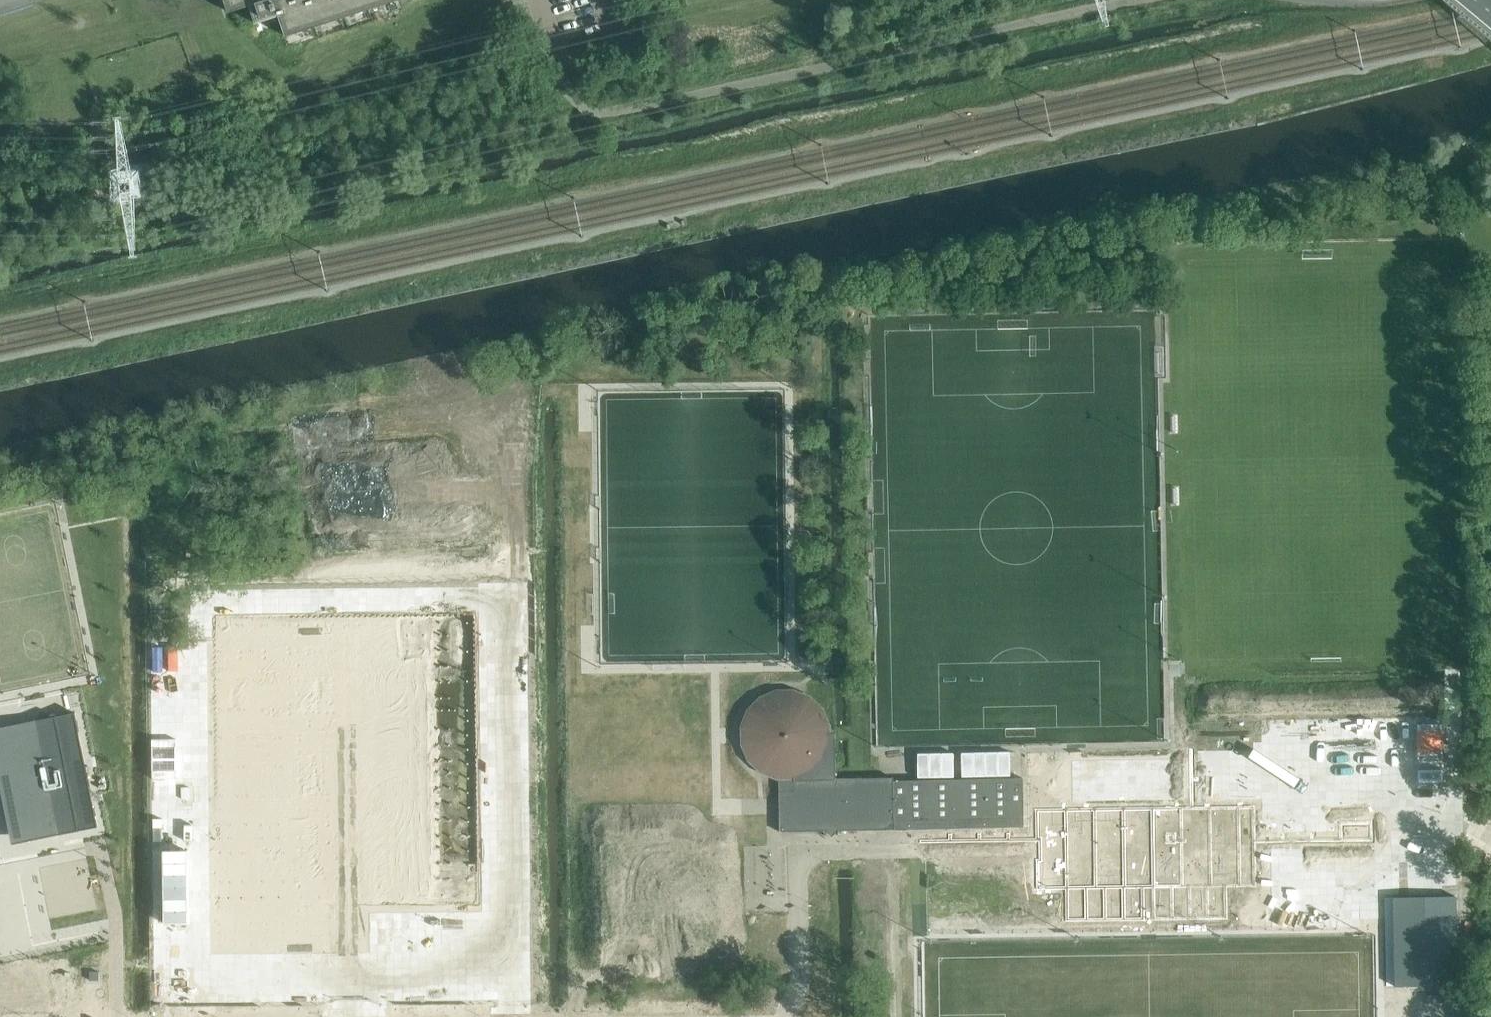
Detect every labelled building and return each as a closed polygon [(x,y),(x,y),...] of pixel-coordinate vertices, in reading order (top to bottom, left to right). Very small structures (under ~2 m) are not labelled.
[(40,0),(0,0),(0,12),(40,0)] [(278,15),(285,36),(395,0),(224,0),(228,11),(249,5),(255,22),(278,15)] [(470,626),(218,626),(218,902),(470,902),(470,626)] [(893,777),(835,778),(834,733),(829,733),(829,725),(822,709),(809,697),(793,691),(776,691),(760,698),(748,710),(742,726),(743,743),(749,759),(762,771),(778,777),(779,814),(780,831),(1052,825),(1052,817),(1068,816),(1067,776),(893,780),(893,777)] [(0,727),(0,750),(15,826),(23,825),(27,844),(96,830),(92,811),(73,712),(0,727)] [(1455,896),(1393,897),(1395,986),(1456,985),(1455,896)] [(53,1008),(52,969),(0,970),(0,1009),(53,1008)] [(135,974),(120,973),(119,982),(161,983),(161,974),(135,973),(135,974)]
